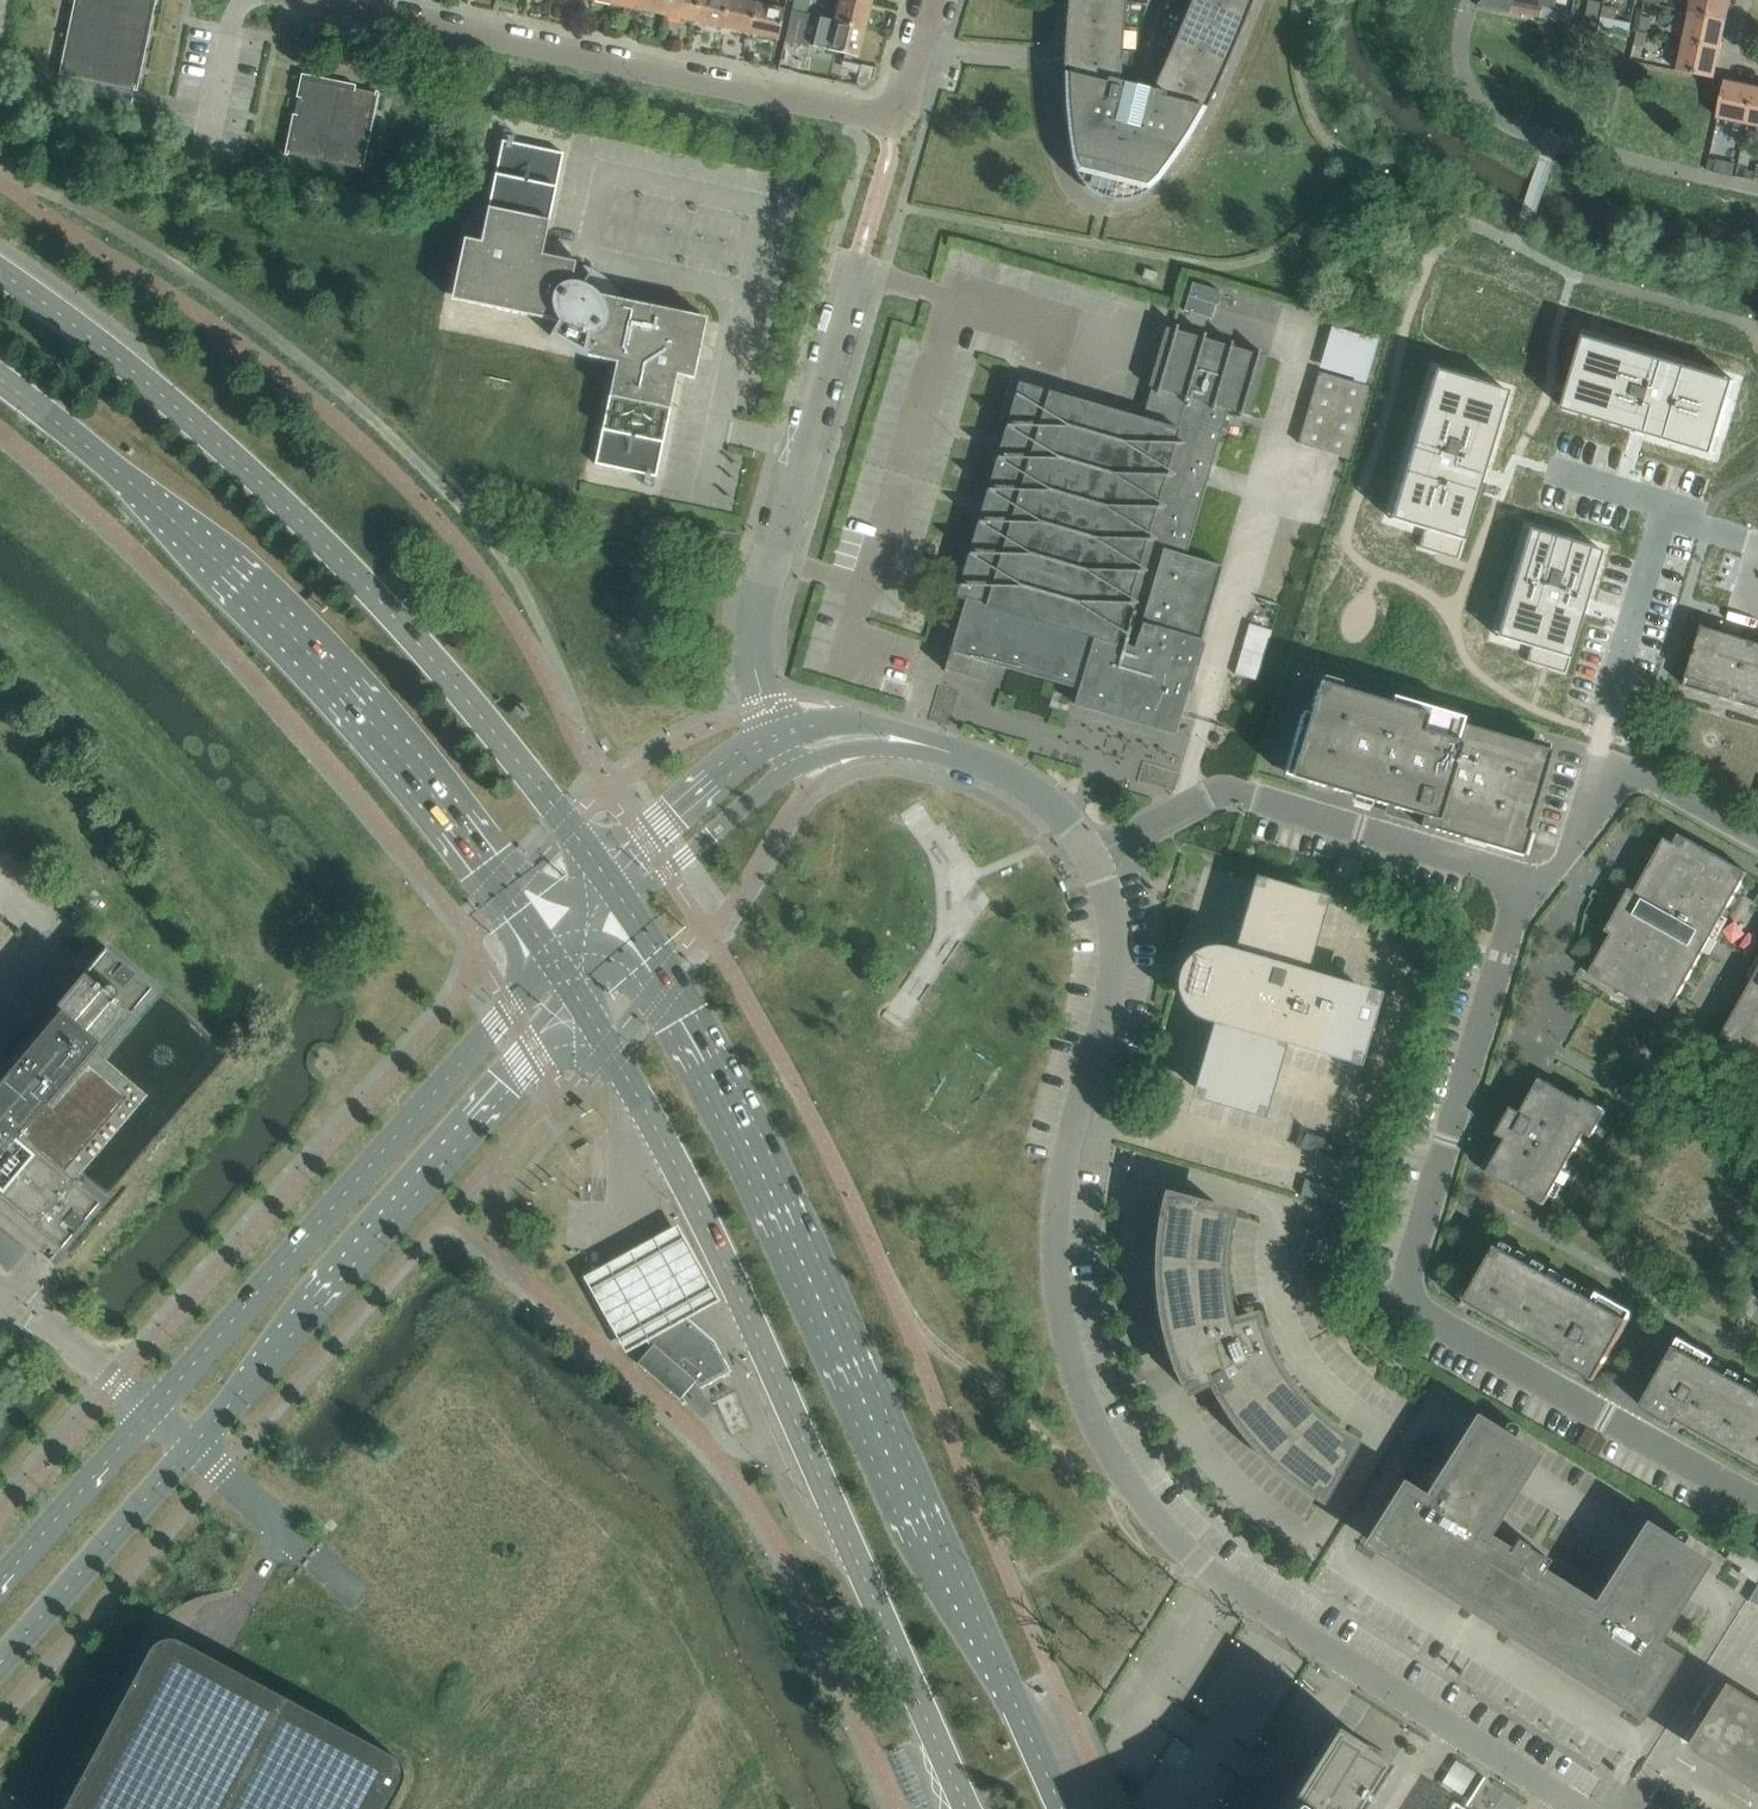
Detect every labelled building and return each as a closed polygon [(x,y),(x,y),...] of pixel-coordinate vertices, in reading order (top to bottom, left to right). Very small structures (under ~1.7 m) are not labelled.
[(73,17),(110,25),(114,7),(83,0),(77,0),(73,17)] [(154,0),(116,0),(114,7),(151,14),(154,0)] [(611,6),(639,12),(641,0),(612,0),(611,6)] [(639,12),(666,18),(670,0),(641,0),(639,12)] [(699,0),(670,0),(666,18),(694,24),(699,0)] [(728,0),(699,0),(694,24),(722,29),(728,0)] [(758,0),(728,0),(722,29),(750,35),(758,0)] [(788,0),(758,0),(750,35),(779,41),(788,0)] [(808,14),(811,0),(795,0),(792,13),(807,16),(808,14)] [(872,3),(861,0),(841,0),(835,21),(834,23),(865,30),(872,3)] [(1242,17),(1200,0),(1192,0),(1184,20),(1232,41),(1242,17)] [(1249,0),(1200,0),(1242,17),(1247,5),(1249,0)] [(1479,4),(1512,10),(1514,0),(1481,0),(1479,4)] [(1519,0),(1514,0),(1512,10),(1540,16),(1542,4),(1519,0)] [(1598,26),(1603,3),(1590,0),(1585,23),(1598,26)] [(1730,0),(1693,0),(1690,12),(1726,20),(1730,0)] [(1123,31),(1125,6),(1072,1),(1070,22),(1070,26),(1123,31)] [(1543,6),(1541,18),(1571,24),(1573,12),(1543,6)] [(147,33),(151,14),(114,7),(110,25),(147,33)] [(1651,13),(1642,10),(1638,29),(1647,31),(1651,13)] [(1720,49),(1726,20),(1690,12),(1684,41),(1720,49)] [(858,59),(865,30),(834,23),(835,21),(808,14),(807,16),(792,13),(786,43),(802,46),(802,45),(858,59)] [(1629,35),(1631,22),(1601,16),(1598,29),(1629,35)] [(73,17),(69,36),(106,44),(110,25),(73,17)] [(1227,53),(1232,41),(1184,20),(1174,43),(1222,64),(1227,53)] [(144,52),(147,33),(110,25),(106,44),(144,52)] [(1121,56),(1123,31),(1070,26),(1068,52),(1121,56)] [(1648,34),(1637,32),(1634,45),(1645,47),(1648,34)] [(102,63),(106,44),(69,36),(65,55),(102,63)] [(1713,78),(1720,49),(1684,41),(1677,70),(1713,78)] [(1212,88),(1222,64),(1174,43),(1164,66),(1212,88)] [(140,71),(144,52),(106,44),(102,63),(140,71)] [(1154,181),(1174,154),(1189,130),(1202,108),(1212,88),(1164,66),(1156,81),(1145,88),(1136,126),(1117,122),(1127,84),(1120,73),(1121,56),(1068,52),(1067,74),(1068,100),(1070,128),(1075,162),(1078,170),(1085,181),(1136,194),(1147,188),(1154,181)] [(65,55),(61,74),(63,74),(98,82),(102,63),(65,55)] [(102,63),(98,82),(113,85),(131,88),(134,89),(136,89),(140,71),(102,63)] [(63,74),(59,90),(109,100),(113,85),(98,82),(63,74)] [(302,78),(298,97),(336,104),(340,86),(302,78)] [(1746,125),(1754,88),(1726,82),(1718,119),(1746,125)] [(113,85),(109,100),(130,105),(134,89),(131,88),(113,85)] [(340,86),(336,104),(373,112),(377,93),(340,86)] [(1754,88),(1746,125),(1757,127),(1757,89),(1754,88)] [(298,97),(294,116),(332,123),(336,104),(298,97)] [(336,104),(332,123),(369,131),(373,112),(336,104)] [(294,116),(290,135),(328,142),(332,123),(294,116)] [(332,123),(328,142),(365,150),(369,131),(332,123)] [(287,153),(286,154),(294,155),(324,161),(328,142),(290,135),(287,153)] [(707,318),(623,300),(611,298),(602,287),(602,285),(603,285),(603,284),(603,282),(603,281),(602,280),(601,279),(600,278),(598,277),(597,277),(596,278),(595,278),(594,279),(594,280),(593,280),(584,276),(574,274),(573,275),(576,262),(543,255),(564,154),(502,141),(481,242),(463,238),(451,300),(468,304),(560,323),(552,337),(565,348),(573,351),(581,353),(582,354),(582,356),(616,363),(595,464),(656,477),(677,376),(694,379),(707,318)] [(328,142),(324,161),(359,169),(361,169),(365,150),(328,142)] [(1735,163),(1716,159),(1710,157),(1707,169),(1733,175),(1735,163)] [(700,249),(737,259),(750,209),(712,198),(705,221),(708,222),(700,249)] [(1158,280),(1160,273),(1146,269),(1144,276),(1158,280)] [(1186,555),(1208,482),(1230,410),(1252,417),(1269,358),(1169,328),(1167,328),(1150,386),(1153,387),(1144,419),(1049,391),(1048,391),(1018,382),(955,598),(964,601),(943,671),(947,672),(947,670),(984,681),(989,663),(1078,689),(1073,705),(1175,735),(1179,719),(1177,718),(1222,566),(1186,555)] [(1581,354),(1564,409),(1632,430),(1646,434),(1703,451),(1708,433),(1719,436),(1730,399),(1719,396),(1725,378),(1597,340),(1592,357),(1581,354)] [(1347,458),(1367,388),(1319,374),(1299,444),(1347,458)] [(1431,380),(1393,508),(1411,514),(1407,525),(1424,530),(1419,548),(1457,559),(1477,494),(1478,490),(1484,468),(1504,402),(1487,397),(1490,386),(1452,375),(1449,386),(1431,380)] [(1526,537),(1499,628),(1516,634),(1514,642),(1531,647),(1526,662),(1564,673),(1582,614),(1587,599),(1599,559),(1581,553),(1584,545),(1546,534),(1544,542),(1528,538),(1527,537),(1526,537)] [(1257,681),(1272,629),(1249,622),(1234,674),(1257,681)] [(1735,702),(1754,642),(1704,626),(1685,686),(1735,702)] [(1754,642),(1735,702),(1757,709),(1757,643),(1754,642)] [(1519,855),(1550,751),(1441,718),(1443,711),(1426,706),(1424,713),(1407,708),(1409,701),(1392,696),(1390,703),(1318,682),(1308,713),(1302,711),(1292,743),(1299,745),(1290,777),(1421,816),(1418,826),(1519,855)] [(1672,1008),(1748,872),(1680,834),(1675,843),(1666,838),(1634,895),(1627,908),(1590,974),(1658,1012),(1663,1003),(1672,1008)] [(1372,997),(1298,975),(1320,901),(1260,884),(1238,958),(1219,953),(1216,952),(1213,952),(1210,952),(1207,953),(1205,954),(1200,956),(1197,957),(1194,960),(1191,963),(1188,966),(1187,968),(1186,970),(1184,974),(1183,977),(1183,980),(1183,983),(1183,985),(1183,987),(1183,989),(1184,993),(1185,994),(1185,996),(1187,999),(1188,1000),(1189,1002),(1192,1006),(1196,1009),(1199,1011),(1201,1012),(1204,1013),(1220,1018),(1199,1092),(1259,1110),(1281,1036),(1355,1057),(1372,997)] [(1389,943),(1394,926),(1382,922),(1377,940),(1389,943)] [(1425,953),(1431,932),(1395,922),(1394,926),(1389,943),(1425,953)] [(121,1097),(86,1067),(153,988),(106,948),(105,949),(61,1000),(6,1065),(5,1066),(11,1071),(5,1079),(0,1075),(0,1197),(59,1248),(60,1248),(61,1250),(101,1203),(60,1168),(121,1097)] [(1722,1036),(1731,1041),(1726,1050),(1757,1068),(1757,972),(1722,1036)] [(1598,1110),(1585,1103),(1541,1078),(1522,1112),(1513,1107),(1479,1167),(1545,1205),(1587,1130),(1598,1110)] [(1256,1326),(1253,1317),(1228,1324),(1221,1272),(1222,1242),(1224,1242),(1225,1241),(1226,1241),(1227,1240),(1227,1239),(1228,1238),(1228,1237),(1228,1236),(1228,1235),(1227,1234),(1227,1233),(1225,1232),(1224,1232),(1227,1213),(1167,1197),(1165,1207),(1163,1217),(1161,1227),(1160,1238),(1159,1243),(1159,1253),(1158,1264),(1158,1269),(1159,1279),(1159,1284),(1160,1295),(1160,1300),(1162,1310),(1164,1320),(1166,1330),(1168,1340),(1171,1350),(1173,1355),(1177,1365),(1187,1389),(1210,1377),(1215,1387),(1220,1396),(1225,1404),(1230,1413),(1236,1421),(1243,1429),(1249,1437),(1256,1445),(1263,1452),(1270,1459),(1278,1466),(1286,1473),(1294,1479),(1303,1485),(1311,1490),(1320,1496),(1351,1442),(1335,1432),(1336,1431),(1336,1430),(1336,1429),(1336,1428),(1336,1427),(1335,1426),(1334,1425),(1334,1424),(1332,1424),(1329,1424),(1328,1424),(1327,1425),(1326,1426),(1316,1417),(1312,1414),(1306,1407),(1300,1401),(1294,1394),(1288,1387),(1282,1379),(1277,1371),(1270,1360),(1266,1351),(1262,1343),(1259,1335),(1256,1326)] [(1344,1248),(1354,1213),(1330,1206),(1320,1241),(1344,1248)] [(583,1277),(579,1279),(621,1354),(717,1301),(674,1226),(583,1277)] [(1342,1263),(1346,1249),(1344,1248),(1320,1241),(1317,1240),(1313,1254),(1342,1263)] [(1629,1319),(1615,1311),(1620,1303),(1598,1291),(1594,1300),(1497,1245),(1469,1294),(1567,1349),(1560,1360),(1595,1380),(1629,1319)] [(1334,1281),(1337,1272),(1323,1267),(1320,1277),(1334,1281)] [(713,1342),(686,1318),(671,1305),(637,1323),(647,1341),(652,1346),(643,1357),(637,1363),(679,1399),(686,1392),(694,1382),(699,1386),(700,1388),(730,1371),(713,1342)] [(1680,1337),(1642,1406),(1676,1426),(1683,1414),(1757,1456),(1757,1391),(1711,1365),(1716,1357),(1680,1337)] [(1505,1554),(1478,1537),(1530,1454),(1527,1453),(1526,1455),(1479,1425),(1480,1423),(1478,1421),(1426,1504),(1402,1488),(1400,1491),(1402,1492),(1372,1539),(1370,1538),(1368,1541),(1475,1608),(1479,1601),(1483,1604),(1482,1605),(1482,1606),(1482,1608),(1482,1610),(1482,1611),(1483,1613),(1484,1614),(1485,1615),(1487,1615),(1488,1616),(1490,1616),(1491,1615),(1493,1615),(1494,1614),(1495,1613),(1496,1612),(1505,1617),(1507,1619),(1503,1626),(1638,1711),(1640,1709),(1638,1708),(1668,1660),(1670,1661),(1671,1659),(1647,1643),(1699,1561),(1696,1560),(1695,1561),(1648,1532),(1649,1530),(1647,1528),(1595,1610),(1538,1575),(1548,1559),(1515,1538),(1505,1554)] [(180,1639),(175,1637),(169,1637),(163,1638),(158,1640),(153,1644),(149,1649),(63,1808),(387,1808),(400,1785),(403,1779),(403,1773),(402,1768),(400,1762),(397,1757),(392,1754),(218,1660),(180,1639)] [(1691,1745),(1757,1787),(1757,1713),(1725,1691),(1691,1745)] [(1358,1740),(1334,1725),(1286,1798),(1278,1808),(1357,1808),(1387,1760),(1364,1746),(1365,1744),(1358,1740)]
